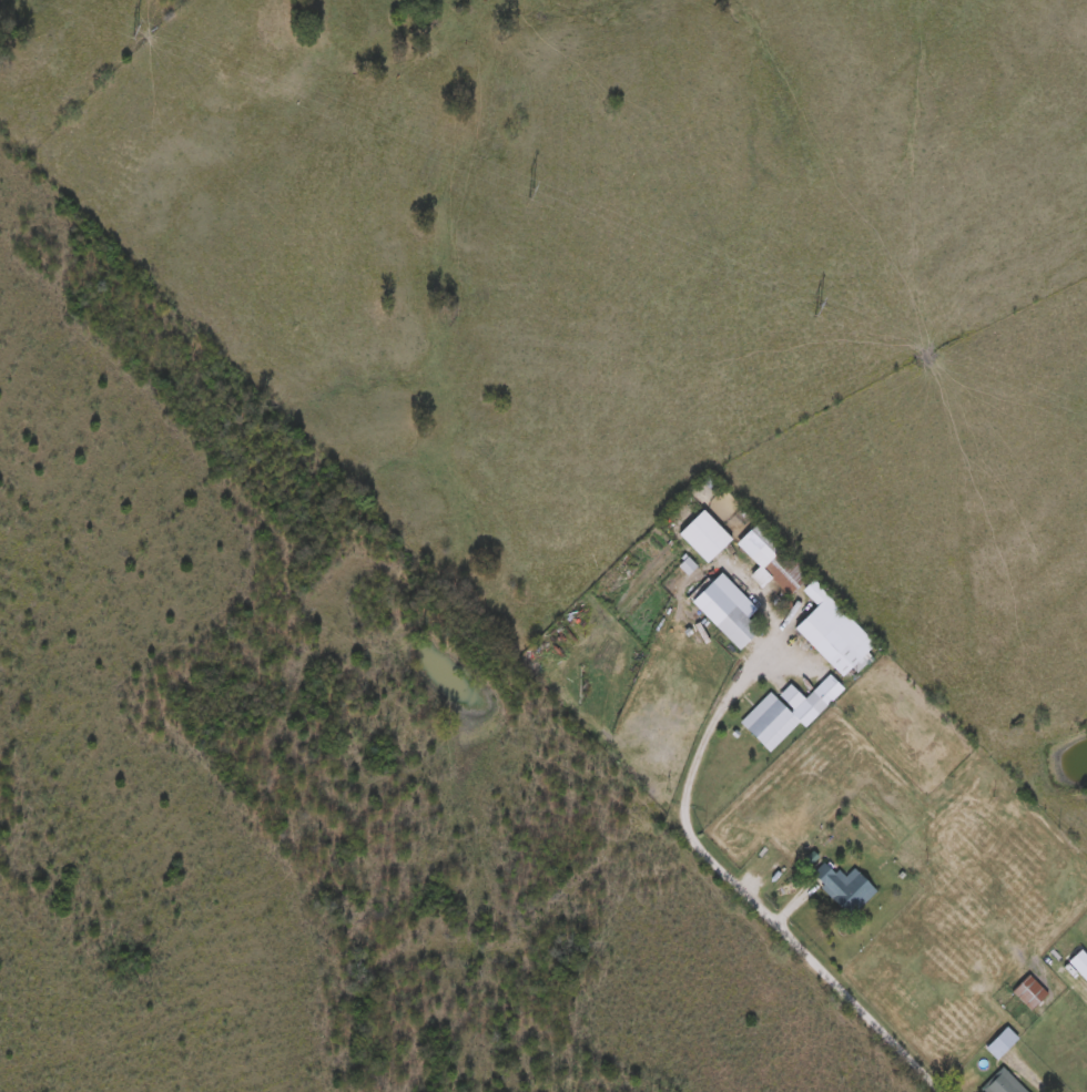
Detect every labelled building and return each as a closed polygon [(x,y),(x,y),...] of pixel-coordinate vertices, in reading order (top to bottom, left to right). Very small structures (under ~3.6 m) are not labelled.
[(769,554),(745,530),(756,519),(807,573),(786,593),(759,564),(769,554)] [(745,615),(756,626),(736,646),(689,599),(719,569),(755,605),(745,615)] [(792,625),(815,602),(800,586),(811,576),(874,641),(840,674),(792,625)] [(769,686),(775,693),(788,681),(802,695),(815,682),(830,696),(803,723),(798,718),(768,748),(738,718),(769,686)] [(875,889),(846,912),(811,869),(827,856),(842,874),(854,864),(875,889)] [(1078,946),(1086,955),(1086,980),(1066,958),(1078,946)] [(988,957),(971,970),(965,963),(983,950),(988,957)] [(991,963),(986,956),(968,969),(974,977),(991,963)] [(1029,1007),(1010,988),(1028,971),(1046,990),(1029,1007)] [(983,1043),(1006,1023),(1017,1034),(994,1055),(983,1043)] [(1003,1064),(1030,1091),(985,1091),(979,1086),(1003,1064)]
